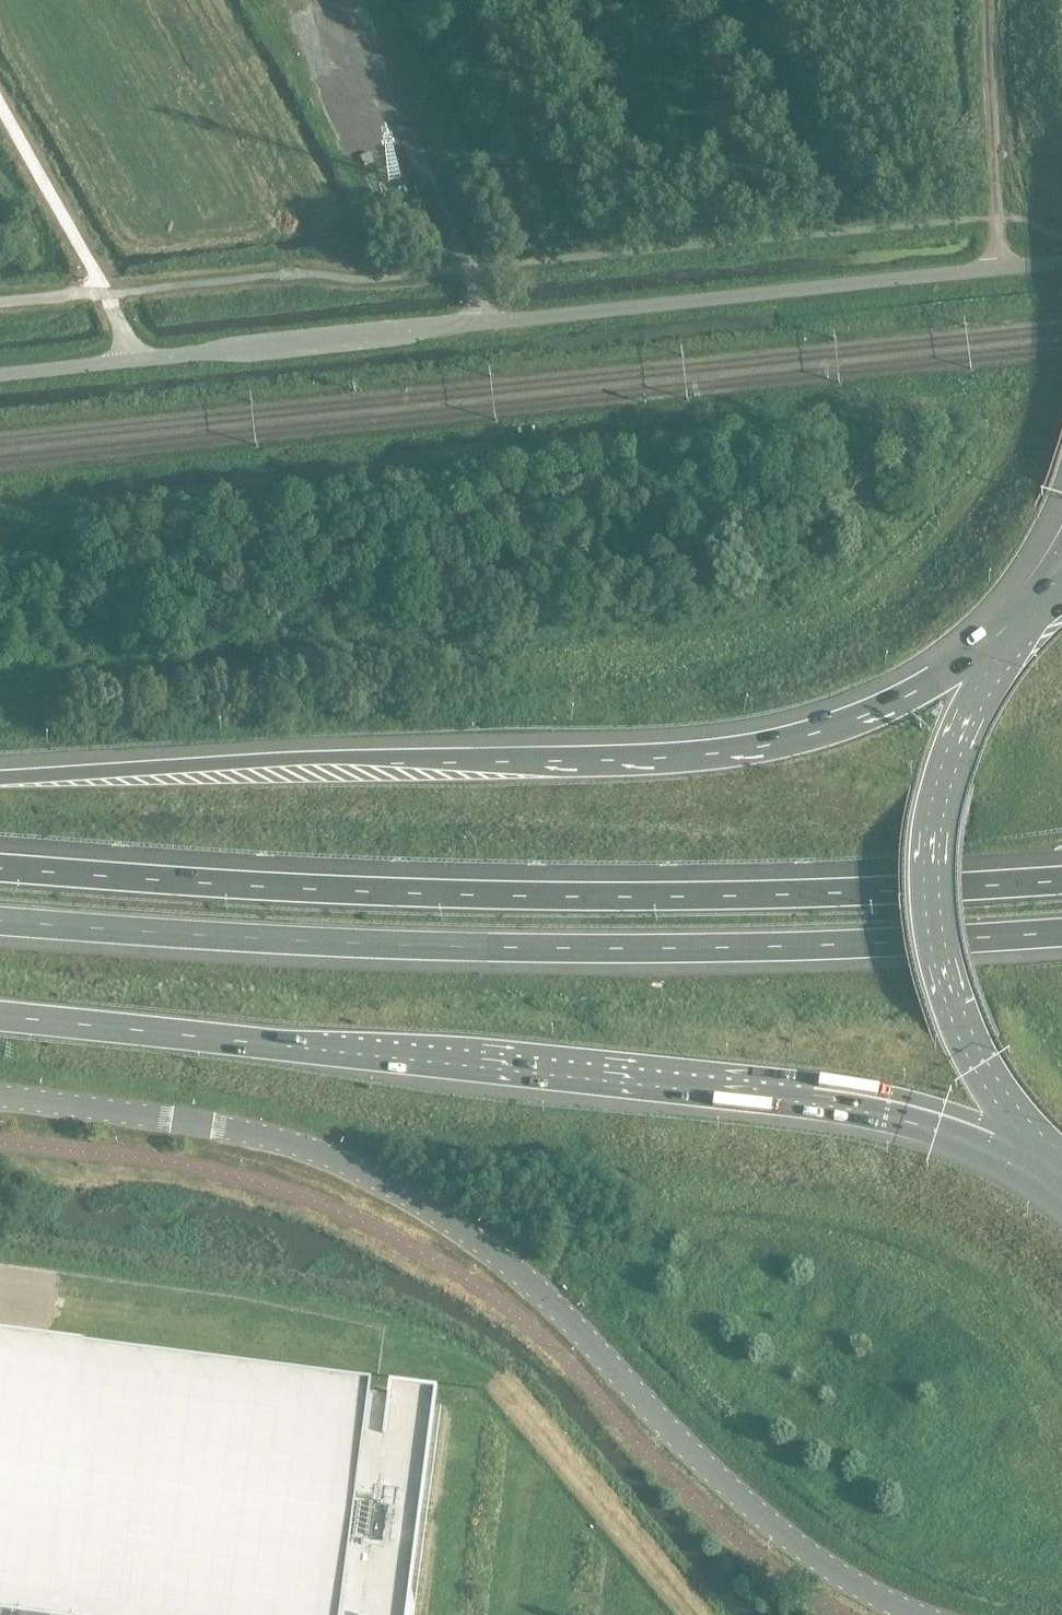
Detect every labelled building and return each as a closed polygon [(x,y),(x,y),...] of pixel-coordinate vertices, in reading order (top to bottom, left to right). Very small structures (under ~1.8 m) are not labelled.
[(442,1405),(394,1399),(392,1413),(374,1411),(376,1397),(0,1349),(0,1614),(414,1614),(442,1405)]
